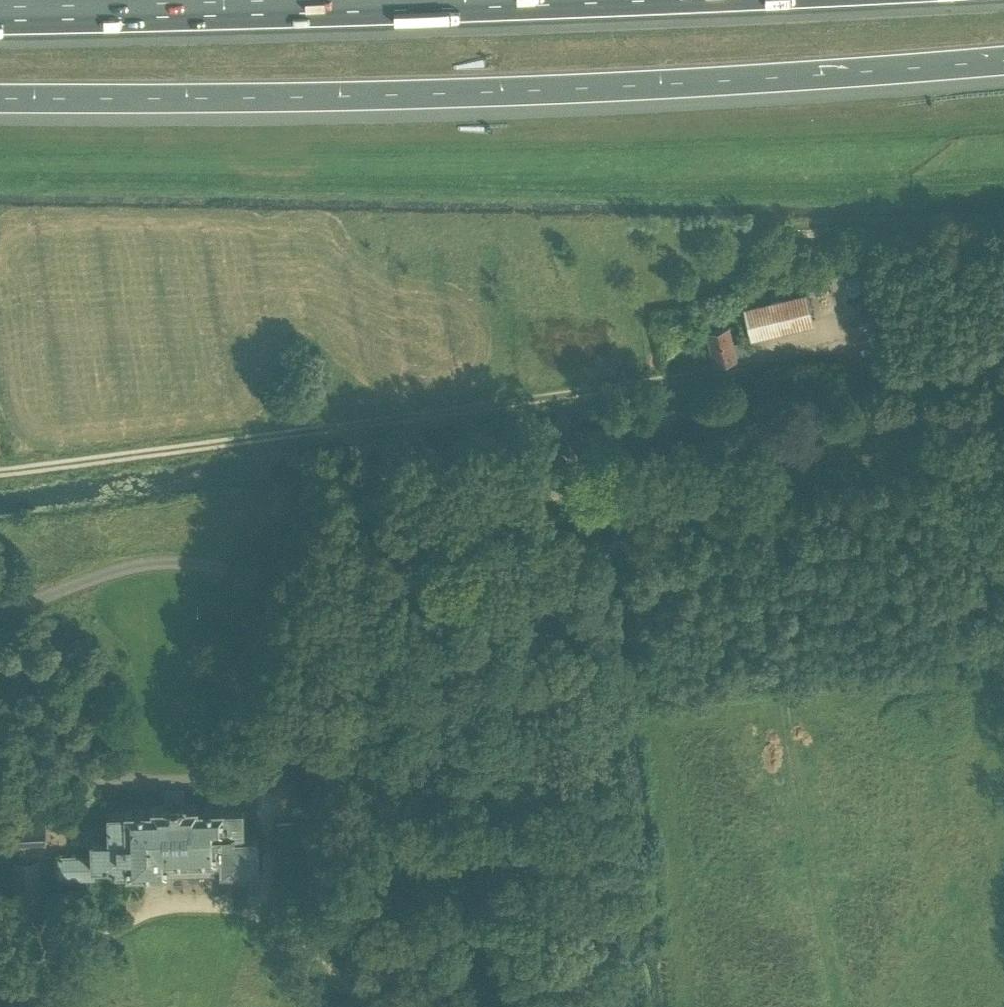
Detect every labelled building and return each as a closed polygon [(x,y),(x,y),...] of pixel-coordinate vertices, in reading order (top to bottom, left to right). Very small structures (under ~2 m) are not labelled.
[(806,289),(744,304),(751,336),(814,321),(806,289)] [(729,324),(707,330),(715,362),(747,354),(744,340),(733,343),(729,324)] [(92,838),(92,854),(59,855),(59,878),(94,877),(94,865),(115,865),(115,869),(125,869),(126,872),(170,871),(170,868),(187,867),(187,874),(191,877),(202,877),(204,874),(204,866),(220,866),(220,869),(259,868),(258,833),(244,833),(243,805),(197,806),(197,804),(152,805),(152,808),(125,808),(125,811),(108,811),(109,838),(92,838)] [(44,829),(16,830),(16,843),(44,842),(44,829)] [(12,861),(13,905),(40,904),(39,860),(12,861)]
